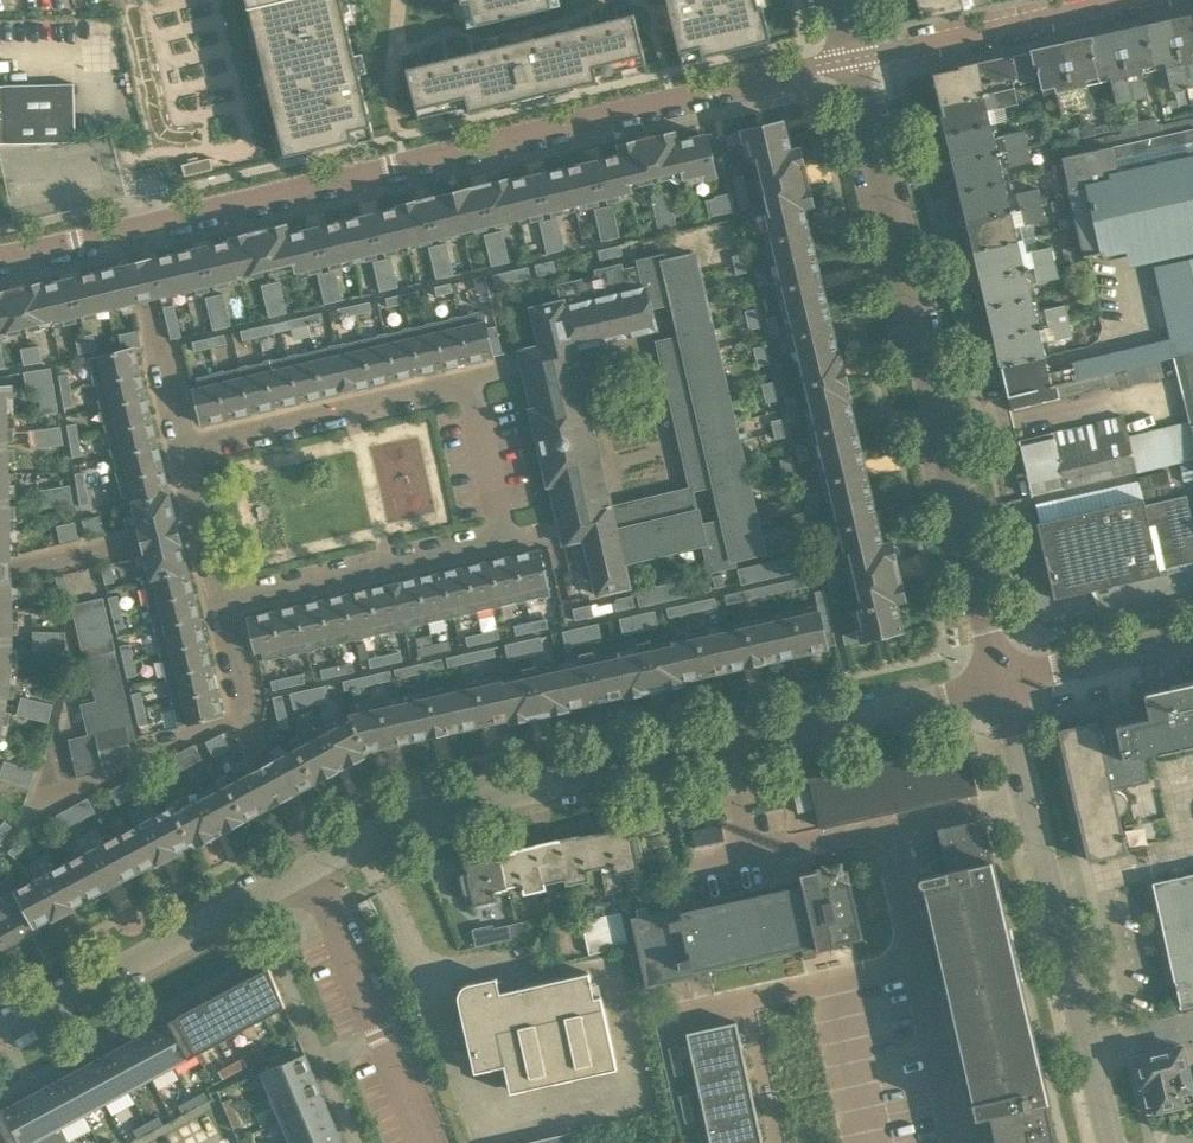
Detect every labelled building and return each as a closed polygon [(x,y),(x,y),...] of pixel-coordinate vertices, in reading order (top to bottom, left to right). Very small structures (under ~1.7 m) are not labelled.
[(272,158),(284,155),(285,156),(353,140),(353,138),(469,111),(469,112),(498,105),(498,104),(518,99),(519,100),(548,93),(547,92),(568,87),(568,88),(597,81),(597,80),(702,55),(702,56),(770,40),(770,39),(786,35),(783,24),(793,21),(788,0),(234,0),(272,158)] [(963,8),(961,0),(916,0),(921,18),(963,8)] [(1171,20),(1186,88),(1192,86),(1192,15),(1171,20)] [(1171,91),(1186,88),(1171,20),(1144,26),(1152,64),(1164,62),(1171,91)] [(1116,32),(1131,100),(1147,96),(1141,67),(1152,64),(1144,26),(1116,32)] [(1116,103),(1131,100),(1116,32),(1089,38),(1097,76),(1109,74),(1116,103)] [(1089,38),(1062,44),(1076,112),(1092,109),(1087,85),(1086,79),(1097,76),(1089,38)] [(1061,115),(1076,112),(1062,44),(1033,51),(1041,89),(1054,86),(1055,92),(1061,115)] [(1018,76),(1012,77),(1013,83),(1019,82),(1019,84),(1022,83),(1035,80),(1028,52),(1013,55),(1018,76)] [(960,67),(933,73),(941,106),(1014,89),(1013,83),(1012,77),(1018,76),(1013,55),(960,67)] [(0,85),(0,144),(75,142),(73,83),(0,85)] [(1014,89),(941,106),(947,135),(991,125),(987,110),(1017,103),(1017,100),(1014,89)] [(1140,139),(1164,134),(1161,124),(1157,125),(1156,117),(1136,122),(1140,139)] [(1161,124),(1164,134),(1192,127),(1192,117),(1161,124)] [(749,140),(753,158),(790,149),(783,120),(740,130),(741,132),(743,141),(749,140)] [(1067,155),(1140,139),(1136,122),(1118,125),(1120,133),(1061,146),(1067,155)] [(1084,138),(1097,135),(1095,127),(1087,124),(1081,126),(1084,138)] [(991,125),(947,135),(954,162),(1027,145),(1024,129),(993,136),(991,125)] [(1084,138),(1081,126),(1068,129),(1071,141),(1084,138)] [(1067,155),(1061,157),(1084,256),(1103,252),(1105,259),(1155,248),(1154,241),(1192,232),(1192,127),(1164,134),(1140,139),(1067,155)] [(685,178),(677,140),(674,131),(647,138),(655,175),(660,174),(661,179),(672,176),(671,171),(681,169),(684,178),(685,178)] [(727,145),(743,141),(741,132),(725,135),(727,145)] [(705,134),(677,140),(685,178),(703,174),(704,179),(716,176),(705,134)] [(650,176),(655,175),(647,138),(618,145),(620,154),(629,191),(631,191),(628,181),(639,179),(640,184),(651,181),(650,176)] [(1027,145),(954,162),(960,191),(1004,181),(1001,167),(1009,165),(1010,166),(1031,161),(1027,145)] [(799,147),(790,149),(753,158),(753,159),(757,158),(762,180),(758,181),(759,186),(806,175),(799,147)] [(211,153),(183,160),(185,172),(214,165),(211,153)] [(617,194),(629,191),(620,154),(592,161),(601,198),(607,197),(608,201),(618,199),(617,194)] [(597,199),(601,198),(592,161),(564,167),(573,204),(586,201),(587,206),(598,204),(597,199)] [(562,207),(573,204),(564,167),(537,174),(546,211),(551,210),(552,214),(563,212),(562,207)] [(537,174),(510,180),(518,217),(531,215),(532,219),(542,217),(541,212),(546,211),(537,174)] [(742,174),(733,176),(736,191),(746,189),(742,174)] [(803,206),(804,208),(813,205),(806,175),(759,186),(760,193),(765,192),(770,214),(803,206)] [(518,218),(518,217),(510,180),(510,178),(481,185),(490,222),(495,221),(496,225),(506,223),(506,218),(517,216),(518,218)] [(1004,181),(960,191),(967,220),(1041,203),(1037,187),(1017,192),(1017,193),(1007,195),(1004,181)] [(481,185),(455,191),(464,228),(475,226),(476,230),(486,228),(485,223),(490,222),(481,185)] [(750,206),(746,189),(736,191),(740,208),(750,206)] [(455,191),(426,198),(435,235),(440,234),(440,239),(451,236),(450,232),(464,228),(455,191)] [(667,226),(676,224),(669,191),(659,193),(667,226)] [(734,210),(730,192),(714,196),(714,198),(705,200),(708,216),(734,210)] [(667,226),(659,193),(650,195),(657,228),(667,226)] [(426,198),(397,204),(398,207),(407,244),(408,244),(408,242),(419,239),(420,243),(431,241),(430,236),(435,235),(426,198)] [(1062,199),(1050,202),(1052,210),(1064,207),(1062,199)] [(1041,203),(967,220),(974,250),(1018,239),(1014,225),(1024,223),(1024,224),(1045,219),(1041,203)] [(610,238),(619,236),(612,204),(603,206),(610,238)] [(610,238),(603,206),(593,208),(601,240),(610,238)] [(814,254),(804,208),(803,206),(770,214),(766,215),(769,230),(764,231),(769,250),(774,249),(777,263),(814,254)] [(398,207),(371,213),(380,251),(385,249),(386,254),(396,252),(395,247),(407,244),(398,207)] [(371,213),(343,220),(352,257),(364,254),(365,259),(376,257),(375,252),(380,251),(371,213)] [(555,251),(564,249),(557,217),(548,219),(555,251)] [(555,251),(548,219),(539,221),(546,253),(555,251)] [(743,221),(746,237),(756,235),(753,219),(743,221)] [(343,220),(316,226),(324,264),(329,263),(330,267),(341,265),(340,260),(352,257),(343,220)] [(286,224),(259,230),(267,268),(272,267),(272,271),(283,269),(282,264),(294,262),(296,271),(297,271),(289,233),(288,233),(286,224)] [(316,226),(289,233),(297,271),(309,268),(310,272),(320,270),(319,265),(324,264),(316,226)] [(500,263),(509,261),(502,229),(492,231),(500,263)] [(259,230),(231,237),(239,277),(240,277),(240,274),(251,272),(252,276),(263,274),(262,269),(267,268),(259,230)] [(500,263),(492,231),(483,233),(491,265),(500,263)] [(231,240),(204,246),(212,283),(217,282),(218,286),(228,284),(227,280),(239,277),(231,237),(230,237),(231,240)] [(1018,239),(974,250),(980,279),(1055,262),(1051,245),(1031,250),(1026,251),(1023,238),(1018,239)] [(445,276),(453,274),(446,242),(437,244),(445,276)] [(445,276),(437,244),(428,246),(435,278),(445,276)] [(619,244),(608,247),(610,257),(621,254),(619,244)] [(204,246),(175,253),(183,290),(196,287),(197,291),(208,289),(207,284),(212,283),(204,246)] [(1064,259),(1069,258),(1076,256),(1073,246),(1062,248),(1064,259)] [(599,259),(610,257),(608,247),(597,249),(599,259)] [(637,260),(638,266),(640,265),(650,309),(651,308),(672,303),(679,336),(713,329),(695,252),(664,260),(663,254),(637,260)] [(144,260),(137,262),(146,299),(152,297),(154,297),(160,295),(162,304),(171,301),(170,293),(183,290),(175,253),(156,257),(145,260),(144,260)] [(732,255),(734,264),(745,262),(743,253),(732,255)] [(826,303),(814,254),(777,263),(781,278),(775,279),(780,299),(785,297),(789,312),(826,303)] [(389,289),(397,287),(390,256),(382,258),(389,289)] [(1078,266),(1076,256),(1069,258),(1071,267),(1078,266)] [(389,289),(382,258),(372,261),(379,291),(389,289)] [(543,262),(546,273),(555,271),(553,260),(543,262)] [(118,266),(98,271),(107,308),(122,305),(124,313),(133,311),(131,303),(137,301),(138,301),(146,299),(137,262),(130,264),(128,264),(118,266)] [(537,275),(546,273),(543,262),(534,264),(537,275)] [(745,262),(734,264),(736,274),(747,271),(745,262)] [(1055,262),(980,279),(987,308),(1032,298),(1028,284),(1058,277),(1055,262)] [(558,284),(561,300),(562,300),(573,348),(574,348),(656,329),(651,308),(650,309),(640,265),(638,266),(622,270),(620,264),(595,270),(596,275),(558,284)] [(518,268),(521,279),(530,277),(527,266),(518,268)] [(754,269),(758,285),(767,283),(763,267),(754,269)] [(512,281),(521,279),(518,268),(510,270),(512,281)] [(332,302),(342,299),(335,269),(325,271),(332,302)] [(503,283),(512,281),(510,270),(501,272),(503,283)] [(98,271),(69,278),(78,315),(85,314),(86,318),(96,316),(95,311),(107,308),(98,271)] [(332,302),(325,271),(317,273),(324,304),(332,302)] [(494,285),(503,283),(501,272),(492,274),(494,285)] [(486,291),(483,275),(473,277),(477,293),(486,291)] [(43,282),(51,321),(64,318),(65,323),(76,321),(74,316),(78,315),(69,278),(43,284),(43,282)] [(277,314),(286,312),(279,280),(270,282),(277,314)] [(43,282),(16,288),(24,325),(29,324),(30,329),(40,327),(39,322),(50,319),(51,321),(43,282)] [(277,314),(270,282),(260,284),(268,316),(277,314)] [(450,282),(433,286),(436,295),(452,292),(450,282)] [(0,292),(0,331),(8,329),(9,334),(20,332),(19,327),(24,325),(16,288),(0,292)] [(419,299),(417,290),(401,293),(404,303),(419,299)] [(222,327),(230,325),(223,293),(215,295),(222,327)] [(404,303),(401,293),(385,297),(387,307),(404,303)] [(222,327),(215,295),(204,297),(212,329),(222,327)] [(1032,298),(987,308),(994,338),(1069,320),(1065,303),(1044,308),(1044,309),(1035,311),(1032,298)] [(371,310),(369,300),(354,304),(356,314),(371,310)] [(577,362),(574,348),(573,348),(562,300),(561,300),(529,307),(538,345),(517,350),(523,374),(527,392),(581,379),(577,362)] [(787,327),(788,331),(791,347),(796,345),(800,359),(839,350),(837,350),(830,321),(826,303),(789,312),(792,326),(787,327)] [(170,339),(181,336),(173,304),(162,306),(170,339)] [(356,314),(354,304),(337,308),(339,317),(356,314)] [(744,310),(746,319),(758,317),(756,308),(744,310)] [(458,315),(457,316),(468,361),(494,355),(488,334),(487,334),(484,320),(482,310),(474,311),(474,313),(459,316),(458,315)] [(322,321),(320,312),(306,315),(308,324),(322,321)] [(308,324),(306,315),(288,319),(290,329),(308,324)] [(765,317),(769,333),(778,331),(775,315),(765,317)] [(434,322),(445,366),(468,361),(457,316),(450,317),(450,318),(434,322)] [(758,317),(746,319),(748,329),(760,326),(758,317)] [(1069,320),(994,338),(1001,368),(1004,382),(1007,395),(1051,385),(1048,372),(1045,357),(1045,355),(1042,342),(1052,340),(1072,335),(1069,320)] [(421,372),(445,366),(434,322),(434,321),(426,323),(426,324),(410,327),(413,336),(421,372)] [(274,332),(272,323),(256,326),(259,336),(274,332)] [(259,336),(256,326),(239,330),(242,340),(259,336)] [(397,378),(421,372),(413,336),(410,327),(410,328),(410,327),(401,328),(402,329),(386,333),(386,334),(397,378)] [(118,333),(121,350),(141,345),(137,329),(118,333)] [(717,347),(713,329),(679,336),(656,341),(661,360),(717,347)] [(87,351),(97,349),(93,332),(83,335),(87,351)] [(372,383),(397,378),(386,334),(386,333),(386,332),(377,334),(377,335),(362,339),(372,383)] [(499,332),(488,334),(494,355),(504,353),(499,332)] [(226,343),(223,334),(209,337),(211,346),(226,343)] [(87,351),(83,335),(74,337),(78,353),(87,351)] [(211,346),(209,337),(191,341),(194,350),(211,346)] [(349,389),(372,383),(362,339),(344,343),(344,342),(338,343),(349,389)] [(324,394),(349,389),(338,343),(329,345),(329,346),(314,350),(324,394)] [(753,347),(755,356),(766,353),(764,344),(753,347)] [(33,363),(42,361),(38,345),(29,346),(33,363)] [(98,355),(89,358),(93,375),(92,375),(94,382),(139,371),(133,348),(142,346),(141,345),(121,350),(98,355)] [(33,363),(29,346),(20,348),(23,364),(33,363)] [(661,360),(665,378),(721,365),(717,347),(661,360)] [(300,400),(324,394),(314,350),(296,354),(296,353),(289,354),(300,400)] [(851,399),(839,350),(800,359),(800,360),(802,360),(805,373),(800,374),(801,378),(805,394),(810,393),(813,407),(811,407),(811,408),(848,400),(849,399),(851,399)] [(1173,357),(1189,420),(1190,426),(1192,440),(1192,352),(1173,357)] [(766,353),(755,356),(757,365),(768,362),(766,353)] [(275,406),(300,400),(289,354),(287,355),(288,356),(272,359),(271,359),(265,360),(275,406)] [(253,411),(275,406),(265,360),(263,361),(263,362),(247,365),(247,364),(242,365),(253,411)] [(1051,385),(1007,395),(1008,396),(1010,408),(1010,410),(1011,410),(1013,409),(1106,387),(1131,385),(1149,381),(1145,363),(1119,369),(1051,385)] [(217,371),(228,417),(253,411),(242,365),(239,366),(239,367),(223,371),(223,370),(217,371)] [(726,384),(721,365),(665,378),(669,397),(726,384)] [(50,367),(23,371),(26,388),(37,386),(41,413),(58,410),(50,367)] [(145,396),(139,371),(94,382),(94,384),(95,384),(99,399),(98,400),(100,407),(145,396)] [(201,423),(228,417),(217,371),(214,372),(215,373),(196,377),(198,387),(193,388),(201,423)] [(68,373),(58,374),(61,390),(70,388),(68,373)] [(594,434),(581,379),(527,392),(531,408),(529,409),(538,447),(594,434)] [(761,384),(763,393),(774,390),(772,381),(761,384)] [(669,397),(673,415),(730,402),(726,384),(669,397)] [(7,414),(6,396),(12,397),(12,385),(0,386),(0,414),(7,414)] [(73,405),(70,388),(61,390),(64,407),(73,405)] [(774,390),(763,393),(765,402),(777,399),(774,390)] [(784,397),(787,413),(797,411),(793,395),(784,397)] [(105,431),(151,420),(145,396),(100,407),(100,408),(101,408),(105,423),(103,424),(105,431)] [(809,423),(810,427),(814,443),(819,442),(822,455),(859,446),(848,400),(811,408),(814,422),(809,423)] [(734,421),(730,402),(673,415),(678,434),(734,421)] [(0,414),(0,443),(8,442),(8,439),(13,439),(13,428),(7,428),(7,414),(0,414)] [(1189,420),(1127,435),(1122,415),(1053,432),(1017,440),(1018,444),(1030,492),(1029,492),(1030,495),(1031,495),(1135,471),(1192,457),(1192,440),(1190,426),(1189,420)] [(771,420),(773,429),(784,426),(782,417),(771,420)] [(157,444),(151,420),(105,431),(106,432),(107,432),(111,448),(109,448),(111,455),(157,444)] [(678,434),(682,452),(738,439),(734,421),(678,434)] [(76,423),(66,424),(69,440),(79,437),(76,423)] [(28,430),(29,439),(62,435),(60,426),(28,430)] [(784,426),(773,429),(775,438),(786,436),(784,426)] [(607,489),(594,434),(538,447),(547,486),(549,485),(552,502),(607,489)] [(62,435),(29,439),(30,448),(63,444),(62,435)] [(82,455),(79,437),(69,440),(72,457),(82,455)] [(743,457),(738,439),(682,452),(686,470),(743,457)] [(0,443),(0,472),(8,472),(8,460),(13,460),(13,449),(8,449),(8,442),(0,443)] [(795,445),(799,461),(808,459),(804,442),(795,445)] [(117,479),(162,468),(157,444),(111,455),(111,456),(113,456),(116,472),(115,472),(117,479)] [(871,495),(859,446),(822,455),(825,470),(821,471),(825,491),(830,490),(833,503),(871,495)] [(780,459),(782,468),(793,465),(791,456),(780,459)] [(690,489),(714,484),(713,483),(747,476),(743,457),(686,470),(690,489)] [(793,465),(782,468),(784,477),(795,475),(793,465)] [(168,492),(162,468),(117,479),(117,480),(118,480),(122,496),(121,496),(123,503),(168,492)] [(84,471),(74,473),(77,489),(86,487),(84,471)] [(0,472),(0,500),(9,499),(9,496),(14,496),(14,485),(9,485),(8,472),(0,472)] [(721,518),(701,523),(699,523),(704,543),(703,544),(709,571),(735,565),(733,559),(764,552),(747,476),(713,483),(714,484),(721,518)] [(1035,506),(1039,522),(1037,522),(1041,543),(1054,598),(1160,574),(1158,569),(1192,561),(1192,528),(1186,494),(1144,504),(1143,498),(1139,483),(1035,506)] [(71,493),(69,484),(37,490),(39,499),(71,493)] [(89,504),(86,487),(77,489),(80,505),(89,504)] [(624,562),(638,559),(630,525),(616,528),(612,513),(607,489),(552,502),(558,527),(562,544),(583,539),(596,595),(630,587),(624,562)] [(806,493),(810,510),(819,508),(815,491),(806,493)] [(137,526),(141,540),(178,531),(168,492),(123,503),(123,505),(131,502),(135,516),(125,518),(128,528),(137,526)] [(40,508),(73,503),(71,493),(39,499),(40,508)] [(882,544),(882,543),(876,515),(871,495),(833,503),(837,518),(831,519),(836,539),(841,538),(845,553),(849,552),(849,551),(882,544)] [(0,500),(0,528),(5,528),(9,528),(9,517),(15,517),(14,506),(9,506),(9,499),(0,500)] [(670,551),(703,544),(704,543),(699,523),(701,523),(698,509),(662,518),(670,551)] [(792,514),(794,523),(806,520),(804,511),(792,514)] [(100,515),(82,519),(86,536),(104,531),(100,515)] [(662,518),(630,525),(638,559),(670,551),(662,518)] [(806,520),(794,523),(796,532),(808,530),(806,520)] [(60,541),(78,537),(74,521),(56,525),(60,541)] [(8,569),(8,562),(8,558),(8,554),(17,554),(17,544),(8,544),(7,529),(9,529),(9,528),(5,528),(0,528),(0,569),(8,569)] [(187,568),(178,531),(141,540),(144,554),(135,556),(137,567),(146,565),(149,577),(187,568)] [(821,558),(822,557),(830,555),(826,539),(817,541),(821,558)] [(891,541),(882,543),(882,544),(849,551),(849,552),(854,574),(849,575),(850,581),(898,570),(891,541)] [(514,555),(524,600),(525,600),(525,599),(541,596),(541,597),(549,595),(545,576),(538,549),(514,555)] [(736,568),(739,581),(740,584),(811,568),(808,551),(736,568)] [(500,606),(524,600),(514,555),(489,561),(500,606)] [(492,608),(500,606),(489,561),(465,567),(475,612),(476,612),(476,610),(492,607),(492,608)] [(100,567),(104,584),(114,581),(110,565),(100,567)] [(468,613),(475,612),(465,567),(441,572),(451,617),(452,617),(452,616),(468,613)] [(187,568),(149,577),(150,578),(141,580),(143,588),(145,588),(148,603),(156,601),(193,593),(187,568)] [(834,568),(825,570),(828,586),(838,583),(834,568)] [(0,569),(0,608),(9,608),(9,595),(19,594),(18,584),(8,584),(8,581),(8,577),(8,569),(0,569)] [(905,599),(898,570),(850,581),(852,587),(857,586),(862,608),(867,607),(895,600),(896,601),(905,599)] [(444,619),(451,617),(441,572),(416,578),(426,622),(444,618),(444,619)] [(771,583),(763,585),(765,595),(813,584),(821,582),(819,572),(771,583)] [(635,590),(638,605),(638,606),(711,590),(707,573),(635,590)] [(712,575),(714,587),(724,585),(722,573),(712,575)] [(57,593),(67,592),(65,575),(55,576),(57,593)] [(411,626),(426,622),(416,578),(394,583),(404,628),(411,627),(411,626)] [(396,630),(404,628),(394,583),(369,589),(379,633),(395,629),(396,630)] [(841,600),(838,583),(828,586),(832,602),(841,600)] [(726,594),(724,594),(726,603),(765,595),(763,585),(726,594)] [(362,637),(379,633),(369,589),(344,595),(354,639),(354,640),(362,638),(362,637)] [(823,591),(814,593),(818,610),(826,646),(836,644),(824,591),(823,591)] [(199,617),(193,593),(156,601),(148,603),(147,604),(149,612),(150,612),(154,627),(199,617)] [(631,594),(622,596),(624,608),(634,606),(631,594)] [(117,595),(107,597),(111,612),(121,610),(117,595)] [(338,643),(354,639),(344,595),(320,600),(330,644),(330,645),(338,644),(338,643)] [(624,608),(622,596),(613,598),(615,610),(624,608)] [(668,617),(716,606),(714,596),(666,607),(668,617)] [(115,651),(102,597),(70,604),(83,658),(83,659),(115,651)] [(314,648),(330,645),(330,644),(320,600),(295,606),(305,650),(306,650),(306,651),(314,649),(314,648)] [(902,630),(896,601),(895,600),(867,607),(862,608),(858,609),(862,628),(857,629),(857,631),(860,640),(902,630)] [(590,604),(581,606),(583,617),(593,615),(590,604)] [(272,611),(282,657),(290,655),(290,654),(305,650),(295,606),(272,611)] [(583,617),(581,606),(572,608),(574,619),(583,617)] [(784,618),(770,621),(778,658),(826,647),(826,646),(818,610),(804,613),(803,609),(783,613),(784,618)] [(125,626),(121,610),(111,612),(115,629),(125,626)] [(658,626),(654,610),(638,613),(641,630),(658,626)] [(282,657),(272,611),(247,617),(255,652),(261,650),(263,660),(282,656),(282,657)] [(641,630),(638,613),(618,618),(622,634),(641,630)] [(199,617),(154,627),(153,628),(155,636),(156,636),(160,651),(204,641),(199,617)] [(546,618),(529,622),(531,631),(548,627),(546,618)] [(722,632),(729,669),(741,666),(778,658),(770,621),(756,624),(754,619),(735,623),(736,629),(722,632)] [(529,622),(513,625),(516,635),(531,631),(529,622)] [(601,639),(598,622),(580,626),(584,643),(601,639)] [(584,643),(580,626),(561,630),(565,647),(584,643)] [(497,629),(480,633),(482,642),(499,638),(497,629)] [(674,642),(674,644),(674,645),(682,683),(683,683),(682,679),(729,669),(722,632),(708,635),(706,630),(686,634),(688,639),(674,642)] [(65,640),(65,632),(32,631),(32,640),(65,640)] [(844,644),(860,640),(857,631),(842,634),(844,644)] [(467,646),(482,642),(480,633),(465,636),(467,646)] [(544,652),(540,635),(522,639),(526,656),(544,652)] [(526,656),(522,639),(504,644),(508,660),(526,656)] [(65,640),(32,640),(32,649),(65,650),(65,640)] [(449,640),(431,643),(434,653),(451,649),(449,640)] [(210,664),(204,641),(160,651),(160,652),(159,652),(161,660),(162,660),(165,675),(210,664)] [(653,690),(682,683),(674,645),(674,644),(650,650),(649,641),(644,642),(653,690)] [(624,696),(653,690),(644,642),(638,644),(639,652),(616,658),(622,694),(624,694),(624,696)] [(129,643),(119,645),(123,660),(132,658),(129,643)] [(431,643),(416,647),(419,656),(434,653),(431,643)] [(493,646),(445,657),(447,666),(495,656),(493,646)] [(400,651),(384,654),(386,664),(402,660),(400,651)] [(596,700),(622,694),(616,658),(593,663),(591,652),(586,653),(596,700)] [(567,706),(596,700),(586,653),(580,654),(582,665),(558,670),(567,706)] [(370,667),(386,664),(384,654),(367,658),(370,667)] [(68,739),(77,777),(78,777),(105,771),(104,766),(132,759),(129,747),(137,745),(116,656),(86,663),(95,700),(80,704),(88,734),(68,739)] [(87,674),(83,659),(83,658),(74,660),(78,676),(87,674)] [(136,675),(132,658),(123,660),(127,677),(136,675)] [(441,658),(393,669),(395,678),(443,668),(441,658)] [(351,662),(334,665),(336,675),(354,671),(351,662)] [(210,664),(165,675),(166,676),(164,676),(167,684),(168,684),(171,699),(179,696),(216,688),(210,664)] [(322,678),(336,675),(334,665),(319,669),(322,678)] [(568,708),(567,706),(558,670),(536,675),(534,666),(528,668),(538,715),(568,708)] [(501,681),(500,681),(508,718),(509,718),(510,721),(538,715),(528,668),(522,669),(524,678),(501,683),(501,681)] [(6,702),(7,695),(12,696),(14,685),(8,684),(10,671),(8,671),(0,669),(0,700),(6,702)] [(390,670),(342,680),(344,690),(392,679),(390,670)] [(286,676),(289,686),(304,682),(302,673),(286,676)] [(270,680),(272,689),(289,686),(286,676),(270,680)] [(466,689),(453,692),(461,728),(508,718),(500,681),(487,684),(486,679),(466,683),(466,689)] [(1058,730),(1088,861),(1127,852),(1126,847),(1124,840),(1126,840),(1124,835),(1123,835),(1118,814),(1122,812),(1125,806),(1126,800),(1123,795),(1129,789),(1128,784),(1147,780),(1141,755),(1192,744),(1192,682),(1143,693),(1148,717),(1098,728),(1097,722),(1058,730)] [(325,684),(307,688),(311,705),(329,700),(325,684)] [(222,715),(216,688),(179,696),(171,699),(172,700),(170,700),(172,709),(173,708),(178,726),(187,723),(222,715)] [(293,709),(311,705),(307,688),(289,692),(293,709)] [(419,699),(404,702),(412,739),(424,737),(461,728),(453,692),(439,695),(438,689),(417,694),(419,699)] [(140,691),(131,693),(134,707),(143,705),(140,691)] [(289,726),(281,694),(272,696),(279,728),(289,726)] [(20,696),(18,705),(50,713),(52,704),(20,696)] [(1,722),(7,723),(9,712),(4,711),(6,702),(0,700),(0,727),(1,722)] [(371,709),(353,713),(365,750),(365,749),(389,744),(412,739),(404,702),(391,705),(389,700),(370,704),(371,709)] [(48,722),(50,713),(18,705),(16,714),(48,722)] [(143,705),(134,707),(138,725),(148,723),(143,705)] [(344,722),(323,734),(343,770),(352,765),(350,762),(363,755),(365,750),(353,713),(351,714),(342,718),(344,722)] [(221,733),(205,741),(212,756),(229,748),(221,733)] [(297,736),(291,739),(296,748),(297,748),(314,781),(330,773),(332,776),(343,770),(323,734),(302,745),(297,736)] [(201,759),(194,743),(177,752),(185,768),(201,759)] [(881,762),(810,778),(821,826),(975,792),(965,751),(956,745),(881,762)] [(268,763),(261,766),(279,800),(286,797),(289,795),(292,794),(298,790),(314,781),(297,748),(296,748),(283,755),(279,746),(270,751),(275,759),(271,761),(268,763)] [(185,768),(177,752),(161,761),(169,776),(185,768)] [(31,781),(35,771),(4,760),(0,769),(31,781)] [(223,776),(222,776),(244,819),(262,810),(267,807),(270,805),(273,804),(279,800),(261,766),(255,770),(252,772),(249,773),(244,764),(234,770),(239,779),(228,784),(223,776)] [(0,769),(0,770),(0,778),(29,788),(31,781),(0,769)] [(150,787),(142,772),(124,781),(132,796),(150,787)] [(222,788),(201,799),(220,835),(230,830),(229,827),(244,819),(222,776),(217,778),(222,788)] [(132,796),(124,781),(109,789),(117,804),(132,796)] [(95,812),(87,797),(70,806),(78,821),(95,812)] [(175,801),(170,804),(172,807),(172,808),(189,843),(190,843),(196,845),(209,838),(211,841),(220,835),(201,799),(180,810),(175,801)] [(148,801),(137,806),(165,859),(176,853),(175,851),(189,843),(172,808),(172,807),(156,816),(148,801)] [(78,821),(70,806),(54,815),(63,830),(78,821)] [(135,826),(119,835),(137,871),(155,861),(156,864),(165,859),(137,806),(127,811),(135,826)] [(654,815),(638,819),(641,832),(657,828),(654,815)] [(0,825),(0,838),(2,839),(11,826),(4,820),(0,825)] [(45,820),(30,829),(35,837),(50,829),(45,820)] [(920,876),(921,877),(975,1117),(990,1114),(996,1142),(1055,1142),(1047,1102),(1048,1102),(982,820),(944,829),(943,829),(942,829),(942,830),(941,830),(941,831),(941,832),(940,833),(941,834),(946,857),(942,858),(937,859),(936,860),(937,866),(939,872),(928,874),(920,876)] [(628,824),(625,825),(625,822),(608,825),(609,829),(607,829),(607,831),(597,833),(604,865),(613,863),(614,866),(615,866),(616,872),(637,868),(634,855),(640,854),(640,853),(637,836),(635,835),(630,836),(628,824)] [(695,848),(725,842),(721,824),(692,830),(695,848)] [(96,829),(85,835),(111,885),(137,871),(119,835),(104,843),(96,829)] [(586,869),(604,865),(597,833),(578,837),(577,835),(575,836),(574,833),(558,836),(559,840),(556,840),(556,839),(545,842),(535,844),(536,845),(533,845),(532,842),(516,846),(517,849),(514,849),(514,851),(504,853),(511,886),(521,884),(521,887),(522,887),(524,893),(544,888),(543,882),(553,880),(565,878),(566,884),(587,879),(586,873),(587,872),(586,869)] [(84,854),(67,863),(86,898),(111,885),(85,835),(77,839),(84,854)] [(18,839),(7,852),(15,858),(26,845),(18,839)] [(493,890),(511,886),(504,853),(485,857),(485,856),(482,857),(482,853),(465,857),(466,860),(464,861),(467,873),(461,874),(461,875),(464,892),(466,893),(471,892),(474,904),(494,899),(493,893),(494,893),(493,890)] [(44,856),(34,861),(62,914),(72,909),(71,906),(86,898),(67,863),(52,871),(44,856)] [(32,881),(16,890),(36,930),(38,929),(36,925),(51,917),(52,919),(62,914),(34,861),(24,867),(32,881)] [(632,918),(632,921),(631,921),(645,981),(646,981),(646,984),(649,984),(694,974),(693,970),(704,967),(707,969),(801,948),(801,946),(813,944),(815,943),(817,949),(833,945),(833,944),(853,939),(861,937),(861,934),(862,934),(849,873),(847,874),(847,870),(842,871),(841,863),(831,865),(831,866),(818,869),(799,873),(802,884),(681,911),(680,907),(647,914),(646,906),(637,908),(638,916),(633,917),(632,918)] [(1180,1007),(1192,1005),(1192,873),(1162,880),(1152,882),(1180,1007)] [(36,930),(16,890),(2,898),(0,895),(0,949),(36,930)] [(378,914),(369,896),(356,903),(366,920),(378,914)] [(601,904),(603,916),(617,913),(615,901),(601,904)] [(620,915),(620,913),(620,912),(617,913),(603,916),(592,918),(581,921),(584,938),(624,929),(620,915)] [(522,922),(515,924),(518,935),(524,934),(522,922)] [(508,926),(487,930),(489,941),(511,936),(511,937),(518,935),(515,924),(508,925),(508,926)] [(627,946),(624,929),(584,938),(588,955),(618,948),(627,946)] [(268,966),(243,980),(263,1017),(284,1006),(283,1003),(268,966)] [(509,1092),(515,1091),(526,1089),(525,1088),(553,1082),(554,1083),(572,1078),(616,1068),(600,995),(593,997),(588,972),(499,992),(496,977),(468,983),(465,984),(461,987),(459,989),(458,993),(457,996),(457,1000),(473,1072),(492,1068),(503,1065),(509,1092)] [(243,980),(220,992),(241,1030),(263,1017),(243,980)] [(220,992),(198,1004),(218,1042),(241,1030),(220,992)] [(198,1004),(175,1016),(196,1054),(218,1042),(198,1004)] [(175,1016),(153,1028),(173,1066),(196,1054),(175,1016)] [(736,1021),(686,1032),(691,1056),(741,1045),(736,1021)] [(153,1028),(130,1041),(150,1078),(173,1066),(153,1028)] [(130,1041),(108,1053),(128,1090),(150,1078),(130,1041)] [(678,1045),(668,1047),(671,1061),(681,1059),(678,1045)] [(741,1045),(691,1056),(697,1080),(746,1069),(741,1045)] [(295,1046),(282,1051),(285,1060),(298,1055),(295,1046)] [(1148,1112),(1184,1104),(1192,1101),(1192,1098),(1192,1097),(1181,1046),(1135,1057),(1143,1091),(1146,1106),(1148,1112)] [(282,1051),(269,1056),(272,1065),(285,1060),(282,1051)] [(108,1053),(85,1065),(105,1102),(128,1090),(108,1053)] [(304,1053),(260,1071),(271,1096),(315,1078),(304,1053)] [(242,1057),(230,1064),(235,1072),(247,1065),(242,1057)] [(681,1059),(671,1061),(674,1075),(684,1073),(681,1059)] [(230,1064),(218,1070),(222,1079),(235,1072),(230,1064)] [(85,1065),(63,1077),(83,1115),(105,1102),(85,1065)] [(746,1069),(697,1080),(702,1104),(752,1093),(746,1069)] [(63,1077),(40,1089),(60,1127),(83,1115),(63,1077)] [(315,1078),(271,1096),(281,1120),(325,1102),(315,1078)] [(40,1089),(17,1101),(38,1139),(60,1127),(40,1089)] [(203,1092),(190,1098),(195,1107),(207,1100),(203,1092)] [(688,1093),(679,1095),(682,1109),(691,1107),(688,1093)] [(752,1093),(702,1104),(707,1128),(757,1117),(752,1093)] [(231,1097),(222,1101),(228,1114),(236,1110),(231,1097)] [(190,1098),(178,1105),(183,1113),(195,1107),(190,1098)] [(0,1111),(0,1126),(9,1142),(30,1142),(38,1139),(17,1101),(0,1111)] [(281,1120),(290,1142),(292,1142),(335,1125),(325,1102),(281,1120)] [(691,1107),(682,1109),(685,1123),(694,1121),(691,1107)] [(236,1110),(228,1114),(233,1127),(242,1123),(236,1110)] [(158,1116),(145,1123),(150,1131),(162,1125),(158,1116)] [(707,1128),(710,1142),(754,1142),(762,1141),(757,1117),(707,1128)] [(145,1123),(133,1129),(138,1138),(150,1131),(145,1123)] [(292,1142),(342,1142),(335,1125),(292,1142)] [(570,1129),(504,1142),(573,1142),(570,1129)]
